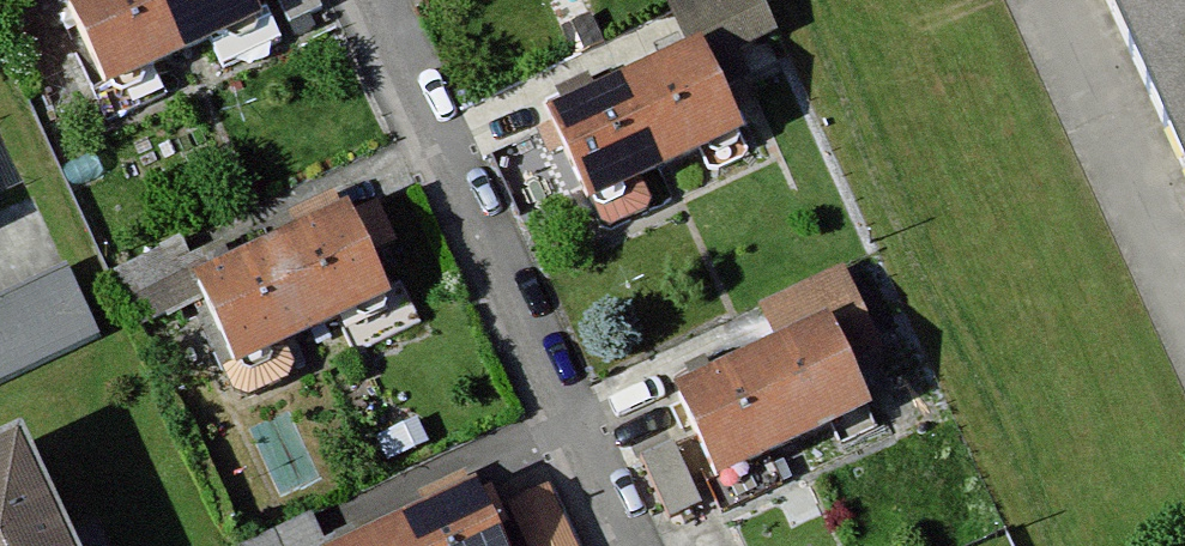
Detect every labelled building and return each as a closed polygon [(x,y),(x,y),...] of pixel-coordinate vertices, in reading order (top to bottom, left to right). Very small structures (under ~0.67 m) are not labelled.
[(90,98),(106,132),(173,101),(156,63),(189,48),(166,0),(76,0),(72,2),(112,88),(90,98)] [(189,48),(274,9),(269,0),(166,0),(189,48)] [(299,17),(330,2),(329,0),(291,0),(299,17)] [(645,82),(681,162),(706,151),(715,170),(761,149),(721,60),(795,26),(783,0),(687,0),(710,53),(645,82)] [(1184,168),(1184,0),(1108,0),(1184,168)] [(645,82),(567,118),(600,193),(588,199),(604,234),(673,203),(659,172),(681,162),(645,82)] [(364,219),(291,251),(323,327),(397,295),(364,219)] [(204,269),(189,238),(120,269),(135,300),(204,269)] [(291,251),(209,285),(242,362),(323,327),(291,251)] [(0,304),(0,385),(105,334),(73,269),(0,304)] [(842,322),(765,358),(808,450),(885,414),(842,322)] [(765,358),(686,394),(729,487),(808,450),(765,358)] [(0,458),(0,545),(80,545),(32,443),(0,458)] [(683,445),(654,458),(683,519),(712,506),(683,445)] [(559,488),(526,503),(545,545),(585,545),(559,488)] [(412,534),(417,545),(514,545),(492,498),(412,534)] [(318,518),(257,545),(331,545),(318,518)] [(387,545),(417,545),(412,534),(387,545)]
